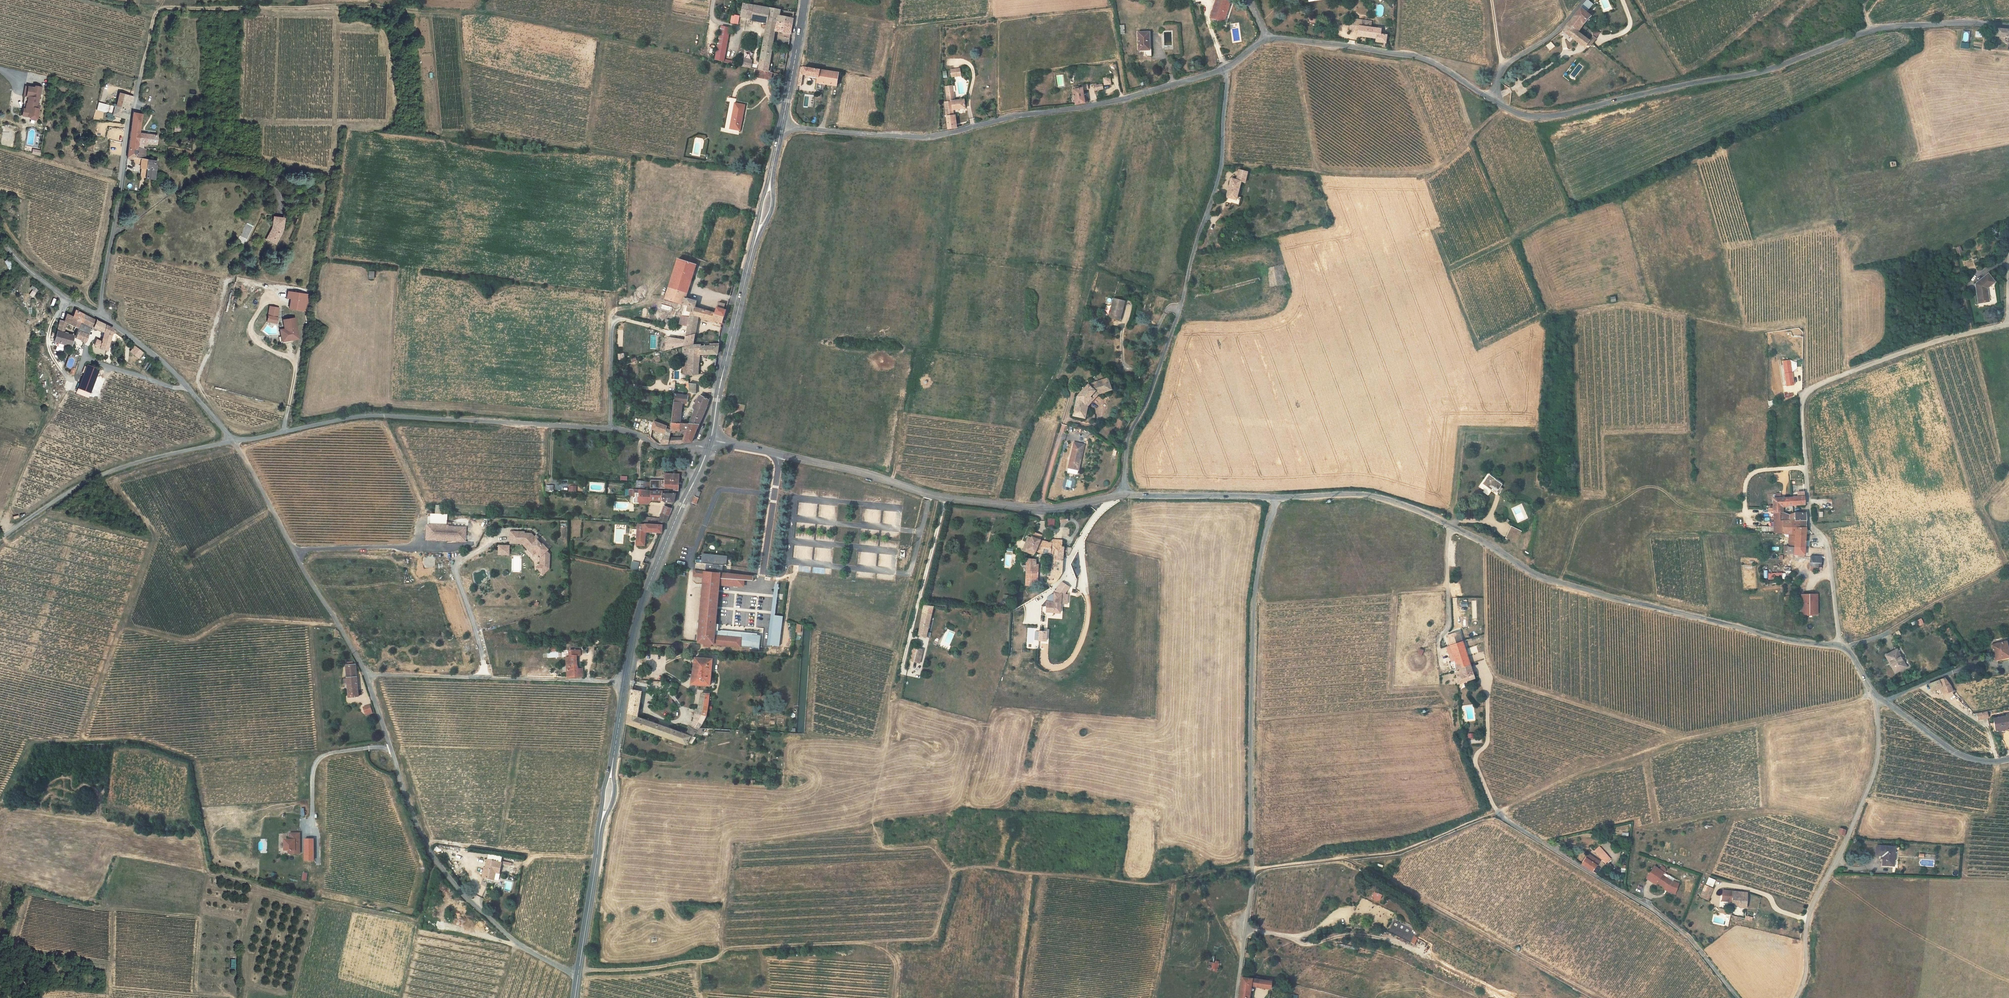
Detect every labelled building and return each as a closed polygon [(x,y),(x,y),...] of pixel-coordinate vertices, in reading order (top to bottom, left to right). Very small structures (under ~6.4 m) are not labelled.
[(1221,0),(1216,0),(1210,18),(1224,22),(1230,2),(1221,0)] [(1581,23),(1584,19),(1586,21),(1589,16),(1585,12),(1592,4),(1588,0),(1587,0),(1580,8),(1573,16),(1581,23)] [(740,17),(752,19),(753,11),(751,10),(751,6),(754,7),(754,5),(743,4),(740,17)] [(752,19),(752,21),(766,24),(767,21),(768,14),(769,9),(754,7),(751,6),(751,10),(753,11),(752,19)] [(792,25),(793,18),(779,16),(768,14),(767,21),(792,25)] [(1581,23),(1573,16),(1562,31),(1584,49),(1585,48),(1589,42),(1575,31),(1581,23)] [(1367,21),(1363,21),(1352,19),(1350,30),(1358,31),(1357,36),(1363,37),(1367,38),(1376,39),(1376,42),(1384,43),(1386,44),(1386,36),(1383,36),(1381,35),(1381,30),(1373,28),(1371,28),(1371,22),(1367,21)] [(775,32),(790,34),(792,25),(767,21),(766,24),(765,30),(771,31),(775,32)] [(730,29),(721,27),(715,60),(724,62),(730,29)] [(1997,29),(1996,37),(2008,38),(2008,30),(1997,29)] [(765,30),(764,38),(773,40),(774,34),(771,33),(771,31),(765,30)] [(1148,32),(1138,33),(1139,50),(1145,50),(1145,54),(1145,55),(1146,56),(1148,56),(1152,56),(1151,49),(1148,50),(1148,32)] [(1592,37),(1589,42),(1585,48),(1588,48),(1589,47),(1593,43),(1596,39),(1592,37)] [(758,70),(770,73),(772,64),(769,63),(773,40),(764,38),(758,70)] [(745,59),(743,66),(750,68),(752,61),(745,59)] [(819,70),(801,67),(798,86),(801,86),(803,76),(817,78),(818,78),(819,70)] [(770,80),(772,73),(770,73),(758,70),(757,70),(755,77),(770,80)] [(826,71),(819,70),(818,78),(817,78),(816,90),(823,91),(824,84),(826,71)] [(839,72),(826,71),(824,84),(837,86),(839,72)] [(1103,85),(1111,84),(1110,77),(1102,77),(1103,85)] [(1513,86),(1518,96),(1525,92),(1520,82),(1513,86)] [(34,88),(25,86),(24,96),(23,103),(24,103),(23,109),(22,109),(21,116),(28,117),(30,119),(34,120),(37,118),(39,109),(39,106),(37,105),(38,99),(40,87),(34,86),(34,88)] [(1073,90),(1076,105),(1085,103),(1082,88),(1073,90)] [(945,102),(948,129),(956,128),(955,116),(953,116),(953,110),(965,109),(964,100),(955,101),(953,92),(947,93),(948,102),(945,102)] [(116,107),(109,105),(107,113),(114,115),(118,116),(128,119),(129,113),(128,110),(126,110),(128,102),(132,103),(133,97),(119,93),(118,99),(116,107)] [(724,127),(739,130),(744,105),(734,103),(735,98),(730,97),(724,127)] [(107,113),(109,105),(99,103),(97,111),(107,113)] [(133,113),(129,148),(137,150),(138,148),(140,134),(141,120),(142,115),(133,113)] [(111,126),(107,153),(121,155),(125,128),(111,126)] [(140,134),(138,148),(139,148),(140,144),(146,145),(146,143),(156,145),(157,136),(140,134)] [(129,148),(127,159),(134,160),(133,163),(141,164),(140,168),(141,168),(146,169),(147,161),(148,159),(145,159),(136,158),(137,150),(129,148)] [(136,158),(145,159),(146,149),(145,149),(139,148),(138,148),(137,150),(136,158)] [(154,177),(155,173),(157,163),(147,161),(146,169),(146,173),(145,177),(145,178),(154,179),(154,177)] [(1238,173),(1237,177),(1236,180),(1231,178),(1229,187),(1239,189),(1241,182),(1244,183),(1246,177),(1247,173),(1247,172),(1239,170),(1238,173)] [(1227,203),(1238,205),(1241,197),(1237,196),(1239,189),(1229,187),(1226,198),(1228,198),(1227,203)] [(283,228),(284,218),(273,217),(272,226),(274,228),(269,238),(277,242),(282,232),(283,228)] [(276,244),(277,242),(269,238),(274,228),(272,226),(271,229),(266,239),(276,244)] [(677,259),(665,299),(688,306),(687,312),(690,313),(698,314),(700,309),(694,307),(696,302),(685,299),(694,269),(695,265),(677,259)] [(1994,281),(1988,274),(1976,284),(1979,303),(1989,302),(1987,288),(1994,282),(1994,281)] [(29,294),(34,297),(38,289),(33,286),(29,294)] [(309,295),(293,292),(292,298),(295,298),(293,308),(306,311),(309,295)] [(118,304),(114,302),(110,300),(107,307),(114,311),(116,312),(118,308),(119,305),(118,304)] [(1114,300),(1113,303),(1110,317),(1113,318),(1117,319),(1120,320),(1125,303),(1117,300),(1114,300)] [(278,316),(280,309),(271,307),(270,315),(278,316)] [(715,321),(721,323),(725,310),(723,310),(716,308),(714,313),(700,309),(698,314),(698,317),(702,318),(701,319),(714,323),(715,321)] [(84,315),(76,311),(73,317),(82,321),(84,315)] [(688,326),(686,336),(695,334),(698,317),(698,314),(690,313),(689,318),(688,326)] [(82,321),(73,317),(67,314),(64,320),(63,322),(67,323),(79,329),(81,322),(82,321)] [(100,323),(84,315),(82,321),(81,322),(92,327),(97,330),(100,323)] [(679,324),(688,326),(689,318),(682,316),(679,324)] [(280,337),(281,345),(293,343),(293,340),(299,339),(296,318),(284,320),(286,329),(281,330),(282,337),(280,337)] [(63,322),(64,320),(59,320),(54,342),(56,347),(63,349),(65,344),(71,346),(73,336),(64,334),(67,323),(63,322)] [(92,327),(81,322),(79,329),(78,331),(88,335),(92,327)] [(115,334),(116,331),(114,329),(100,323),(97,330),(103,332),(101,336),(103,337),(101,342),(96,340),(94,346),(107,351),(112,333),(114,334),(115,334)] [(88,335),(78,331),(75,338),(85,342),(88,335)] [(665,350),(694,344),(695,334),(686,336),(685,341),(668,338),(665,350)] [(688,376),(698,374),(699,355),(717,355),(718,345),(705,345),(705,347),(701,347),(701,345),(694,345),(683,347),(683,355),(688,355),(688,360),(685,360),(685,375),(688,375),(688,376)] [(1782,361),(1787,386),(1794,385),(1789,360),(1782,361)] [(99,370),(88,366),(79,388),(90,393),(99,370)] [(1073,413),(1073,416),(1084,419),(1087,406),(1098,395),(1112,391),(1108,379),(1106,380),(1108,389),(1096,393),(1085,405),(1083,416),(1073,413)] [(1077,397),(1073,413),(1083,416),(1085,405),(1096,393),(1108,389),(1106,380),(1088,385),(1077,397)] [(689,383),(689,384),(686,384),(686,387),(689,387),(689,392),(696,394),(696,384),(689,383)] [(687,396),(674,394),(673,402),(686,403),(687,396)] [(690,424),(699,424),(699,423),(705,410),(707,407),(709,400),(700,395),(697,401),(692,413),(694,413),(690,423),(690,424)] [(682,408),(672,407),(671,423),(680,423),(682,408)] [(690,424),(680,423),(671,423),(670,427),(654,421),(649,436),(649,437),(655,443),(659,445),(691,442),(699,424),(690,424)] [(1069,468),(1078,470),(1083,445),(1074,443),(1069,468)] [(649,483),(648,489),(658,489),(665,489),(675,489),(675,491),(678,491),(679,475),(665,475),(665,481),(649,480),(649,483)] [(1489,476),(1483,484),(1496,493),(1497,492),(1500,494),(1503,489),(1500,487),(1502,485),(1489,476)] [(662,491),(658,491),(633,489),(633,490),(633,496),(633,503),(642,504),(648,504),(651,500),(662,501),(662,491)] [(665,492),(662,491),(662,501),(663,501),(665,503),(674,503),(675,494),(668,493),(667,492),(665,492)] [(1777,499),(1774,499),(1774,512),(1783,512),(1783,506),(1793,506),(1792,497),(1783,498),(1783,496),(1781,496),(1781,494),(1777,494),(1777,499)] [(1805,496),(1792,497),(1793,506),(1805,505),(1805,496)] [(666,523),(672,509),(664,506),(659,518),(656,518),(655,522),(666,523)] [(428,525),(427,540),(466,541),(466,522),(447,521),(447,526),(428,525)] [(1792,525),(1792,534),(1795,534),(1796,533),(1806,534),(1806,527),(1800,528),(1799,528),(1799,524),(1792,525)] [(646,533),(662,533),(662,525),(638,525),(637,545),(645,545),(646,533)] [(1516,528),(1510,540),(1516,543),(1522,531),(1516,528)] [(511,532),(511,543),(524,543),(524,545),(530,551),(533,548),(536,551),(537,550),(542,556),(542,562),(541,562),(541,564),(541,565),(538,568),(543,574),(549,569),(550,554),(547,551),(548,550),(543,544),(542,545),(537,540),(536,541),(534,538),(535,537),(531,534),(524,533),(524,532),(511,532)] [(1790,534),(1789,546),(1805,547),(1806,534),(1796,533),(1795,534),(1792,534),(1790,534)] [(1032,537),(1027,550),(1035,553),(1036,551),(1052,554),(1052,559),(1055,559),(1055,567),(1051,567),(1051,571),(1062,572),(1064,547),(1062,547),(1052,546),(1044,545),(1038,545),(1040,540),(1032,537)] [(510,545),(499,545),(499,555),(510,555),(510,545)] [(1789,546),(1789,551),(1795,552),(1795,553),(1798,553),(1798,555),(1805,555),(1805,547),(1789,546)] [(812,559),(812,548),(809,548),(809,553),(802,553),(802,558),(812,559)] [(701,563),(703,563),(704,555),(728,558),(728,556),(702,553),(701,563)] [(728,558),(704,555),(703,563),(706,564),(708,564),(708,572),(706,571),(695,570),(694,576),(704,577),(698,643),(706,643),(711,644),(714,644),(741,646),(741,644),(751,645),(751,647),(759,648),(760,633),(715,630),(716,628),(717,628),(717,622),(716,622),(720,583),(720,578),(745,581),(753,581),(754,576),(723,573),(723,565),(732,566),(732,558),(728,558)] [(1811,556),(1810,570),(1821,571),(1822,556),(1811,556)] [(1028,573),(1038,574),(1038,566),(1030,565),(1026,565),(1026,573),(1028,573)] [(1025,585),(1030,586),(1036,586),(1038,574),(1028,573),(1026,573),(1025,585)] [(775,586),(768,646),(771,646),(774,616),(778,586),(775,586)] [(1060,613),(1061,595),(1054,594),(1053,613),(1060,613)] [(1818,595),(1802,595),(1802,615),(1818,614),(1818,595)] [(1818,614),(1802,615),(1802,616),(1819,616),(1819,595),(1818,595),(1818,614)] [(933,607),(924,606),(917,634),(927,637),(933,607)] [(757,614),(756,627),(767,627),(767,615),(757,614)] [(774,616),(771,646),(779,647),(783,617),(774,616)] [(1447,636),(1450,646),(1462,642),(1459,632),(1447,636)] [(2007,645),(2006,641),(1991,645),(1994,657),(2000,656),(2000,658),(2007,656),(2004,646),(2007,645)] [(1452,653),(1455,664),(1456,670),(1469,664),(1462,642),(1450,646),(1452,653)] [(923,650),(914,648),(911,660),(920,662),(923,650)] [(566,672),(566,677),(583,678),(583,677),(583,672),(583,669),(578,668),(578,665),(577,665),(577,656),(580,656),(580,650),(570,650),(570,658),(568,658),(568,666),(566,666),(566,672)] [(1906,667),(1896,650),(1886,655),(1895,673),(1906,667)] [(1450,666),(1455,664),(1452,653),(1446,655),(1450,666)] [(695,658),(693,672),(692,677),(691,684),(710,686),(711,677),(711,672),(713,659),(695,658)] [(1456,672),(1457,676),(1457,684),(1474,678),(1473,676),(1472,672),(1469,664),(1456,670),(1456,672)] [(347,672),(347,677),(347,679),(347,683),(349,697),(358,697),(357,677),(356,672),(356,665),(346,666),(347,672)] [(1952,693),(1955,691),(1944,678),(1928,684),(1931,691),(1941,686),(1943,693),(1952,690),(1953,692),(1952,693)] [(696,733),(700,728),(707,716),(695,714),(694,719),(687,734),(637,717),(642,692),(632,690),(627,724),(686,745),(687,742),(693,743),(699,734),(696,733)] [(707,716),(709,694),(701,694),(698,709),(696,709),(695,714),(707,716)] [(372,713),(369,705),(363,707),(366,715),(372,713)] [(1986,711),(1977,713),(1978,720),(1988,718),(1986,711)] [(2007,716),(2000,717),(1996,718),(1993,719),(1995,731),(1996,731),(1997,731),(1997,730),(2006,729),(2006,727),(2008,726),(2008,714),(2006,714),(2007,716)] [(300,854),(300,834),(290,834),(290,840),(287,840),(285,843),(285,851),(290,851),(291,854),(300,854)] [(313,840),(304,839),(304,861),(313,861),(313,840)] [(1895,852),(1895,847),(1876,846),(1876,855),(1883,855),(1883,865),(1894,865),(1894,859),(1896,859),(1896,853),(1895,852)] [(1605,864),(1610,859),(1605,854),(1601,858),(1600,858),(1605,864)] [(1589,855),(1582,865),(1592,872),(1593,871),(1597,874),(1600,869),(1596,866),(1599,862),(1589,855)] [(483,877),(489,879),(491,880),(493,872),(499,873),(501,863),(487,859),(483,877)] [(1654,867),(1646,878),(1655,885),(1656,882),(1665,888),(1666,889),(1667,888),(1670,889),(1676,892),(1678,884),(1672,882),(1662,875),(1663,873),(1654,867)] [(1713,887),(1715,879),(1708,876),(1705,884),(1713,887)] [(1708,887),(1703,898),(1708,900),(1713,889),(1708,887)] [(1365,888),(1363,893),(1361,898),(1363,899),(1367,901),(1394,914),(1398,904),(1367,889),(1365,888)] [(1747,906),(1748,893),(1723,891),(1722,901),(1728,901),(1728,899),(1732,900),(1732,903),(1732,905),(1747,906)] [(1394,922),(1392,926),(1389,932),(1411,943),(1414,936),(1414,932),(1412,929),(1406,926),(1397,922),(1394,921),(1394,922)] [(1216,963),(1209,962),(1208,969),(1215,970),(1214,971),(1218,972),(1219,966),(1220,966),(1220,964),(1219,964),(1220,962),(1216,961),(1216,963)] [(1242,977),(1239,997),(1249,997),(1251,986),(1258,987),(1260,979),(1242,977)] [(1271,981),(1260,979),(1258,987),(1270,989),(1271,981)]
